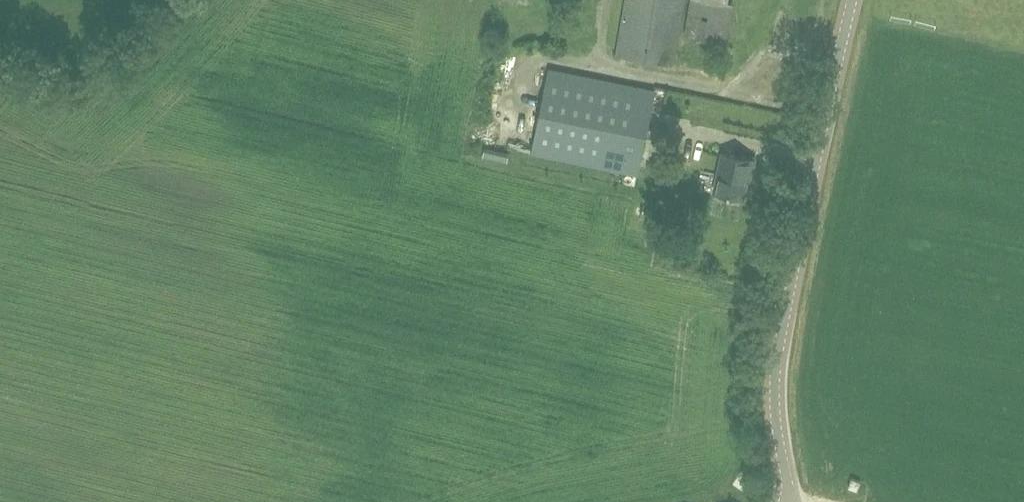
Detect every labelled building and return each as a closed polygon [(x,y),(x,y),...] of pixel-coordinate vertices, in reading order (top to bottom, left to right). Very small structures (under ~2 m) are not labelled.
[(684,0),(626,0),(616,54),(673,64),(684,0)] [(637,175),(655,90),(550,68),(532,153),(637,175)] [(751,175),(754,159),(724,152),(715,191),(743,197),(748,174),(751,175)] [(857,491),(861,482),(851,478),(848,488),(857,491)]
